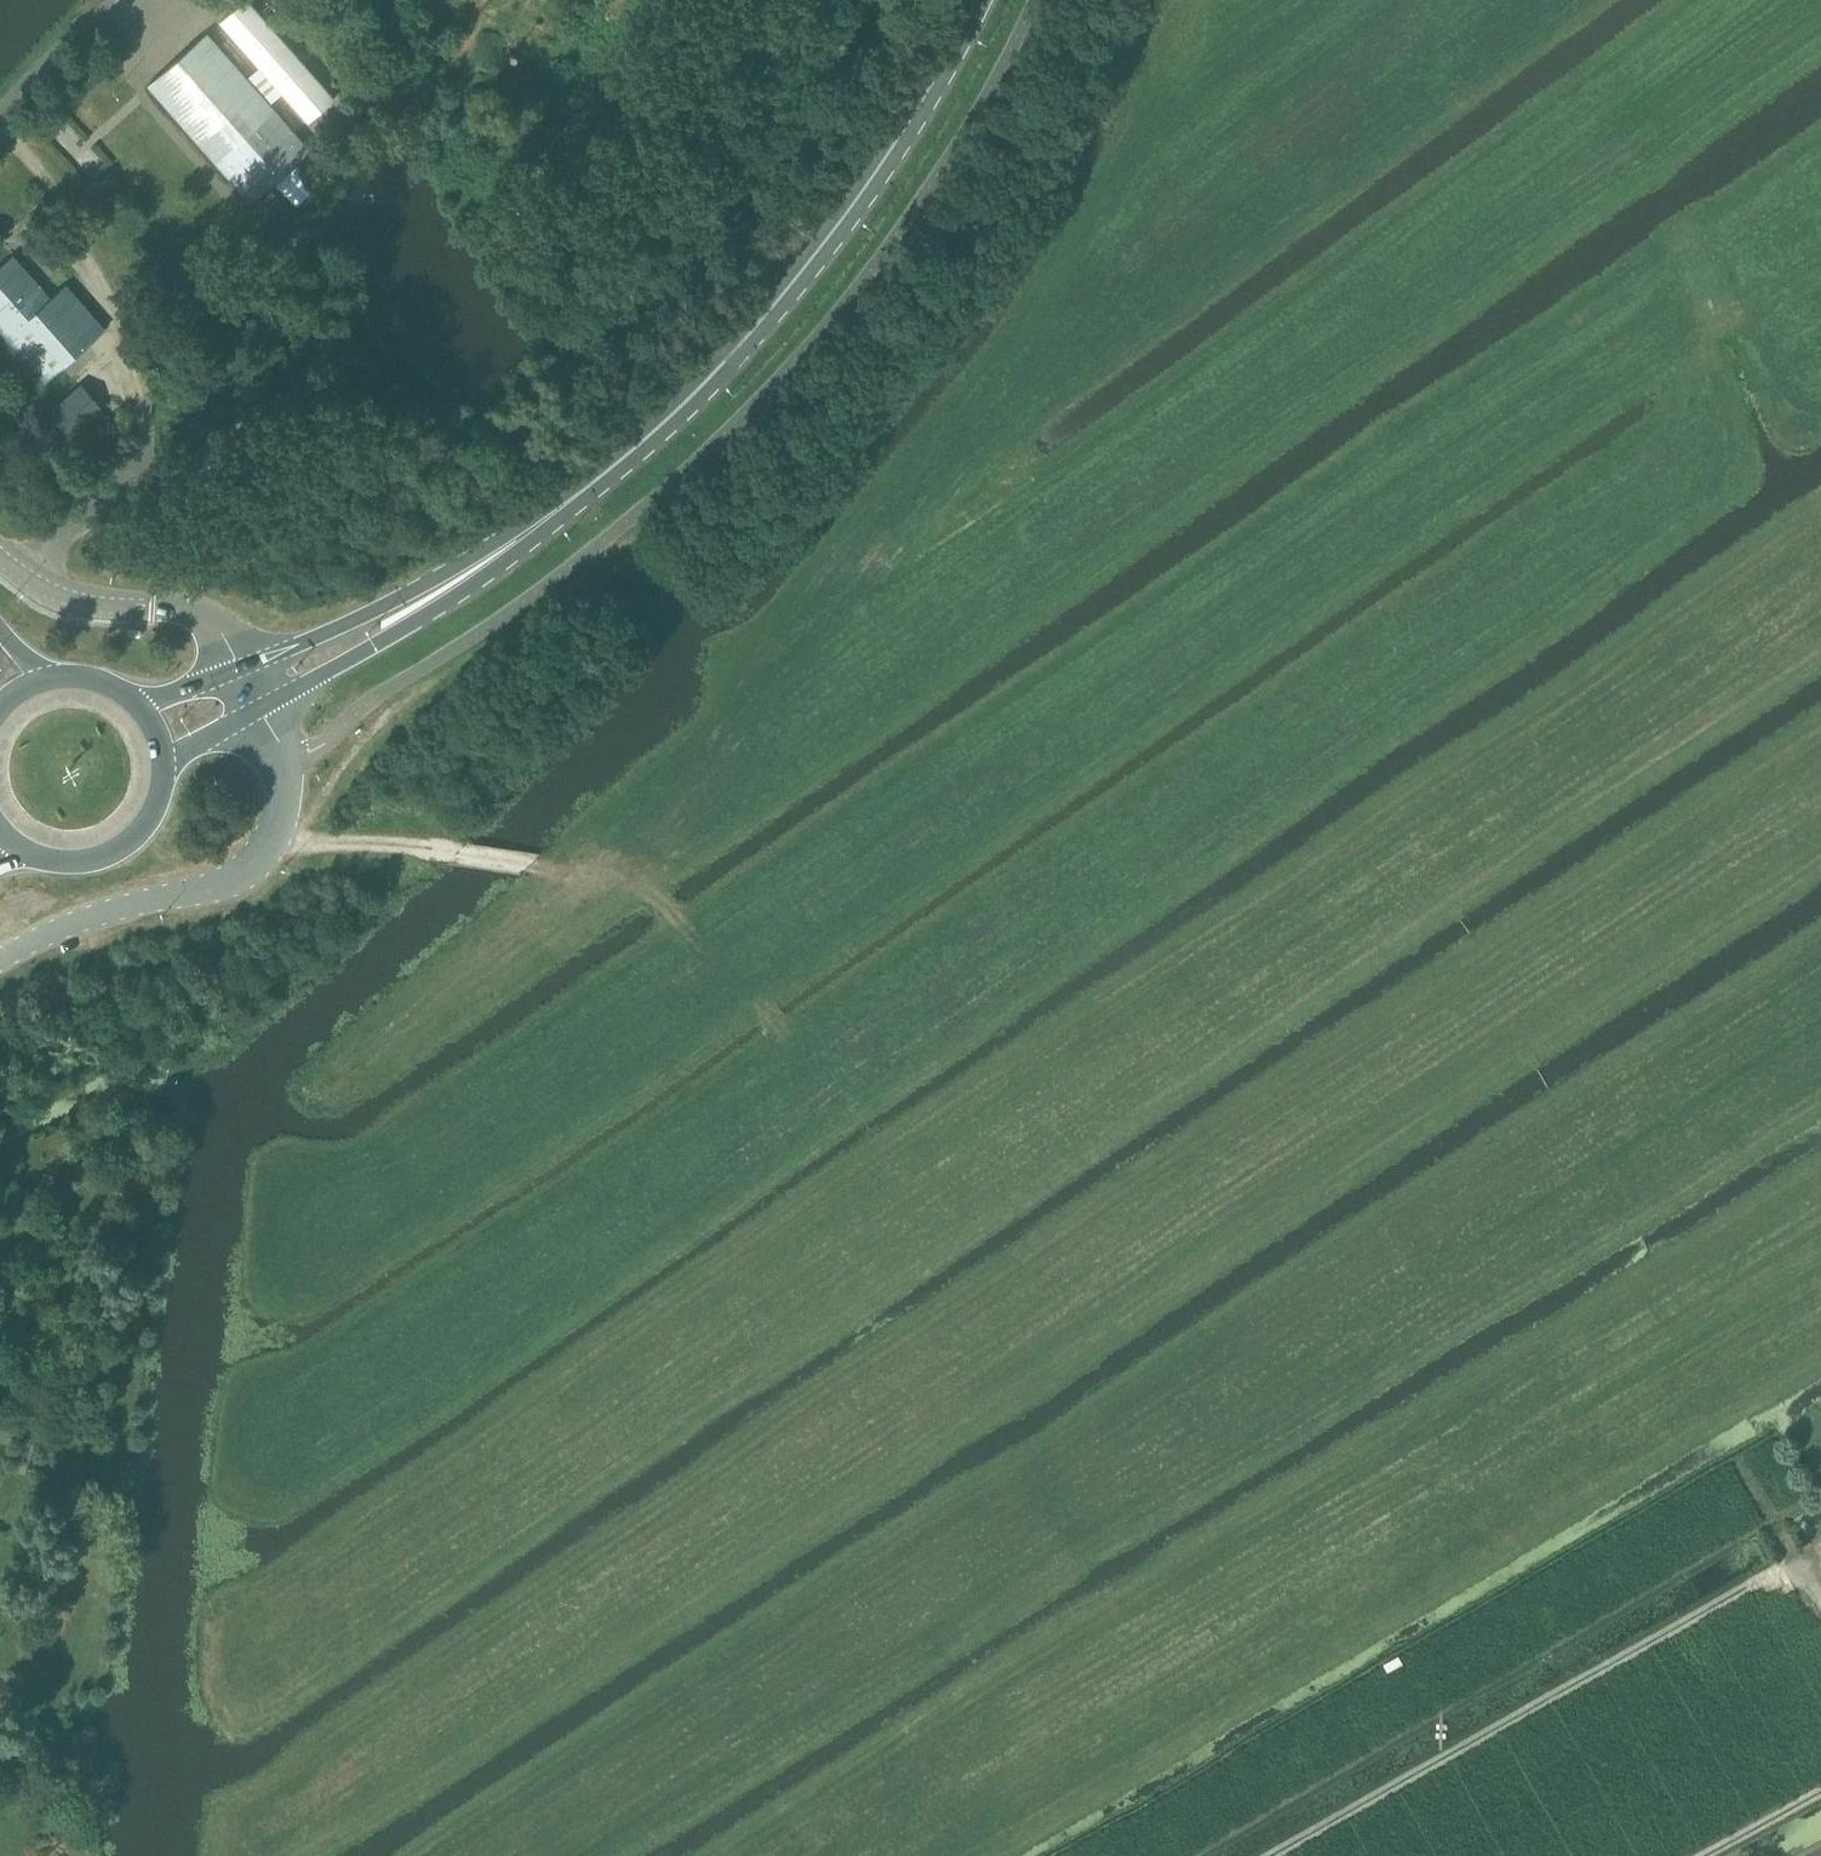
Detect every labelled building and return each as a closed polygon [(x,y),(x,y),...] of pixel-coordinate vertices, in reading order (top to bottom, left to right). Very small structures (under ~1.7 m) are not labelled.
[(247,0),(244,0),(220,21),(308,121),(334,99),(247,0)] [(148,85),(250,201),(310,148),(208,32),(148,85)] [(0,267),(0,329),(46,381),(105,329),(66,285),(51,298),(13,256),(0,267)] [(1398,1656),(1383,1664),(1387,1671),(1402,1663),(1398,1656)]
